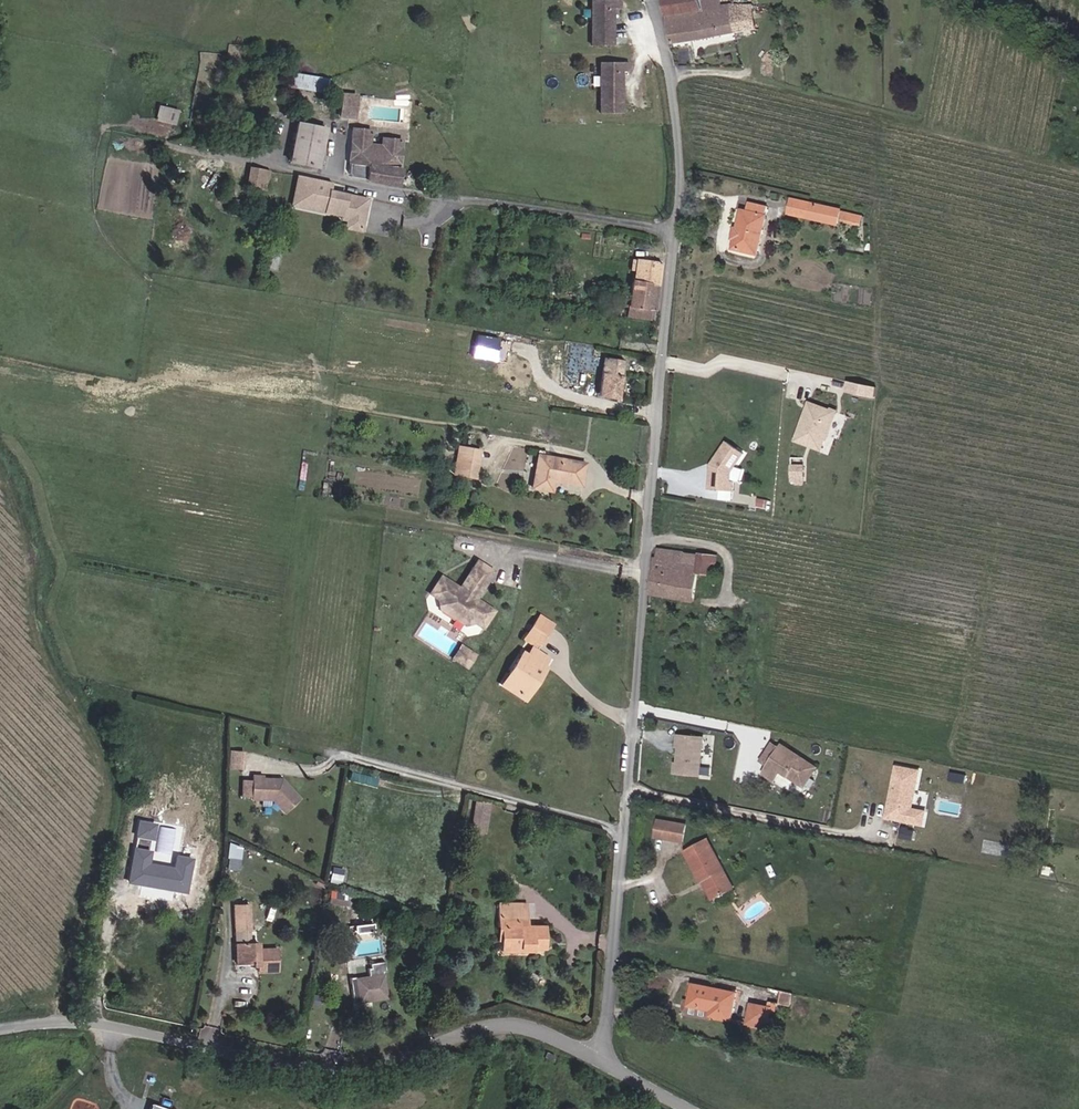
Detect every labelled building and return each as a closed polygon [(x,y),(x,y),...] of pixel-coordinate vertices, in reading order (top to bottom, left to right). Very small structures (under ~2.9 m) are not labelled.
[(608,46),(610,8),(618,8),(618,0),(589,0),(587,45),(608,46)] [(751,35),(750,5),(719,5),(719,0),(663,0),(669,39),(751,35)] [(592,113),(614,114),(617,72),(625,73),(626,63),(596,61),(592,113)] [(327,92),(330,77),(287,70),(284,85),(327,92)] [(358,95),(343,93),(341,105),(352,106),(351,117),(356,117),(358,95)] [(160,104),(156,119),(177,124),(181,109),(160,104)] [(341,105),(340,115),(351,117),(352,106),(341,105)] [(321,129),(297,124),(290,164),(313,168),(321,129)] [(347,175),(400,185),(404,143),(386,140),(384,148),(371,145),(373,135),(356,131),(347,175)] [(243,185),(262,188),(266,169),(247,167),(243,185)] [(290,210),(323,217),(328,189),(331,177),(297,171),(291,203),(287,202),(286,208),(290,209),(290,210)] [(323,217),(342,220),(346,198),(347,192),(328,189),(323,217)] [(346,198),(363,201),(364,195),(347,192),(346,198)] [(793,196),(790,210),(820,216),(823,202),(793,196)] [(342,220),(359,224),(363,201),(346,198),(342,220)] [(737,247),(757,251),(768,203),(748,199),(746,209),(740,208),(736,226),(738,226),(741,227),(737,247)] [(628,307),(655,310),(657,263),(632,260),(629,297),(628,307)] [(570,362),(593,366),(597,347),(574,343),(570,362)] [(596,391),(616,394),(619,360),(600,357),(596,391)] [(849,379),(846,391),(876,398),(879,386),(849,379)] [(823,452),(836,413),(810,405),(797,443),(823,452)] [(709,467),(709,489),(733,488),(733,479),(729,480),(729,470),(742,451),(724,439),(710,460),(712,461),(709,467)] [(454,474),(475,478),(480,451),(460,447),(454,474)] [(546,478),(580,484),(584,463),(537,453),(531,486),(544,488),(546,478)] [(806,483),(806,461),(795,461),(795,484),(806,483)] [(647,592),(691,599),(695,575),(713,577),(715,560),(708,559),(656,552),(654,561),(651,561),(647,592)] [(439,570),(427,587),(436,593),(435,594),(437,603),(461,619),(469,619),(470,617),(479,623),(491,607),(473,594),(474,593),(471,590),(473,587),(476,589),(487,574),(472,563),(457,583),(439,570)] [(526,630),(541,640),(553,622),(538,612),(526,630)] [(538,645),(541,640),(526,630),(523,635),(538,645)] [(460,661),(469,648),(463,643),(454,656),(460,661)] [(533,676),(536,678),(545,665),(543,664),(531,655),(535,649),(531,646),(526,653),(521,650),(508,670),(511,672),(504,682),(521,693),(533,676)] [(466,665),(475,652),(469,648),(460,661),(466,665)] [(531,655),(543,664),(547,657),(535,649),(531,655)] [(501,679),(504,682),(511,672),(508,670),(501,679)] [(521,693),(525,696),(536,678),(533,676),(521,693)] [(679,733),(676,774),(703,776),(706,735),(679,733)] [(807,782),(818,766),(784,742),(781,745),(773,740),(763,757),(771,762),(768,765),(779,773),(783,767),(807,782)] [(237,752),(229,752),(229,767),(237,767),(237,752)] [(887,819),(926,826),(929,808),(916,806),(923,768),(896,763),(887,819)] [(776,777),(779,773),(768,765),(765,770),(776,777)] [(266,775),(255,775),(255,799),(275,799),(286,813),(302,800),(286,779),(283,779),(281,781),(277,781),(275,779),(266,779),(266,775)] [(489,797),(479,796),(473,832),(482,834),(489,797)] [(135,824),(152,824),(152,807),(136,806),(135,824)] [(308,813),(302,806),(295,811),(301,819),(308,813)] [(655,838),(661,839),(663,822),(657,821),(655,838)] [(663,822),(661,839),(680,841),(682,825),(663,822)] [(732,888),(706,837),(683,848),(700,880),(703,878),(713,897),(732,888)] [(229,843),(228,869),(241,869),(243,844),(229,843)] [(407,864),(411,849),(396,846),(393,861),(407,864)] [(421,867),(424,851),(411,849),(407,864),(421,867)] [(136,895),(170,887),(164,864),(124,873),(127,886),(134,885),(136,895)] [(331,882),(342,883),(343,868),(333,867),(331,882)] [(700,880),(714,908),(737,896),(732,888),(713,897),(703,878),(700,880)] [(378,891),(379,886),(358,883),(357,888),(378,891)] [(130,897),(136,895),(134,885),(127,886),(130,897)] [(536,949),(546,949),(547,930),(519,929),(519,920),(530,920),(531,907),(497,905),(496,928),(501,929),(500,941),(500,952),(524,953),(524,948),(536,949)] [(233,934),(247,933),(245,906),(232,907),(233,934)] [(256,974),(275,972),(274,951),(254,953),(254,945),(233,946),(235,967),(255,966),(256,974)] [(386,999),(383,975),(354,979),(354,978),(348,978),(350,994),(356,993),(357,1003),(386,999)] [(688,1001),(731,1010),(734,996),(690,988),(688,1001)] [(771,1006),(785,1009),(788,996),(774,993),(771,1006)] [(705,1015),(729,1020),(731,1010),(688,1001),(687,1003),(687,1006),(706,1010),(705,1015)] [(679,1016),(704,1021),(705,1015),(706,1010),(687,1006),(687,1003),(682,1002),(679,1016)] [(764,1017),(768,1018),(771,1006),(750,1002),(748,1013),(764,1017)] [(746,1022),(762,1025),(764,1017),(748,1013),(746,1022)]
